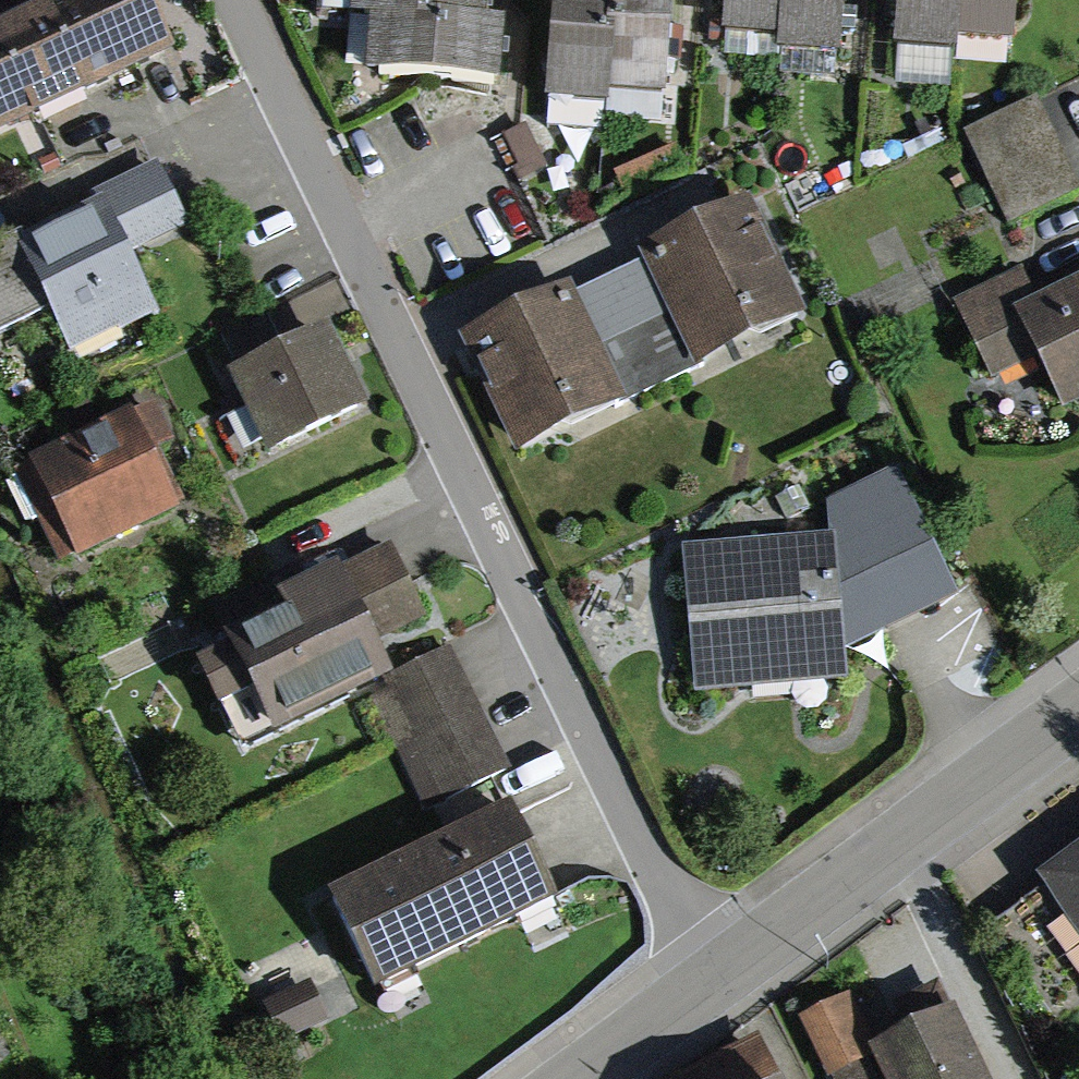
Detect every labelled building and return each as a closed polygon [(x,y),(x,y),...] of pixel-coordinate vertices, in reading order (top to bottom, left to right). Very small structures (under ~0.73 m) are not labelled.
[(39,116),(88,92),(180,49),(156,0),(0,0),(0,35),(39,116)] [(349,14),(368,16),(427,20),(427,12),(485,17),(487,0),(350,0),(349,14)] [(610,90),(614,34),(606,31),(609,0),(553,0),(544,103),(608,109),(610,90)] [(606,31),(614,34),(610,90),(665,94),(672,0),(609,0),(606,31)] [(781,39),(785,0),(727,0),(724,34),(781,39)] [(781,39),(780,51),(840,56),(844,0),(785,0),(781,39)] [(957,41),(961,0),(898,0),(894,46),(956,51),(957,41)] [(957,41),(1010,46),(1014,0),(961,0),(957,41)] [(508,20),(485,17),(427,12),(427,20),(368,16),(363,71),(502,84),(508,20)] [(39,116),(0,35),(0,135),(39,116)] [(965,136),(1008,227),(1078,194),(1078,189),(1038,102),(965,136)] [(0,247),(0,338),(45,316),(67,360),(162,314),(132,252),(183,227),(153,165),(103,190),(106,196),(0,247)] [(752,204),(644,253),(697,368),(805,320),(752,204)] [(1045,298),(1027,263),(956,299),(993,373),(1033,353),(1066,417),(1078,410),(1078,281),(1045,298)] [(576,286),(466,338),(520,453),(630,401),(576,286)] [(334,321),(230,370),(272,460),(376,412),(334,321)] [(150,403),(20,464),(64,558),(171,508),(148,459),(171,448),(150,403)] [(850,681),(848,650),(955,599),(893,470),(822,503),(825,537),(677,548),(688,693),(850,681)] [(244,746),(360,689),(392,672),(378,645),(429,620),(385,533),(278,587),(286,601),(218,636),(225,650),(202,662),(244,746)] [(449,643),(392,672),(360,689),(440,839),(503,805),(526,794),(449,643)] [(440,839),(331,893),(380,987),(552,898),(503,805),(440,839)] [(1035,876),(1078,939),(1078,846),(1035,876)] [(308,982),(262,1003),(278,1040),(325,1019),(308,982)] [(868,1050),(883,1078),(982,1078),(947,1010),(868,1050)]
